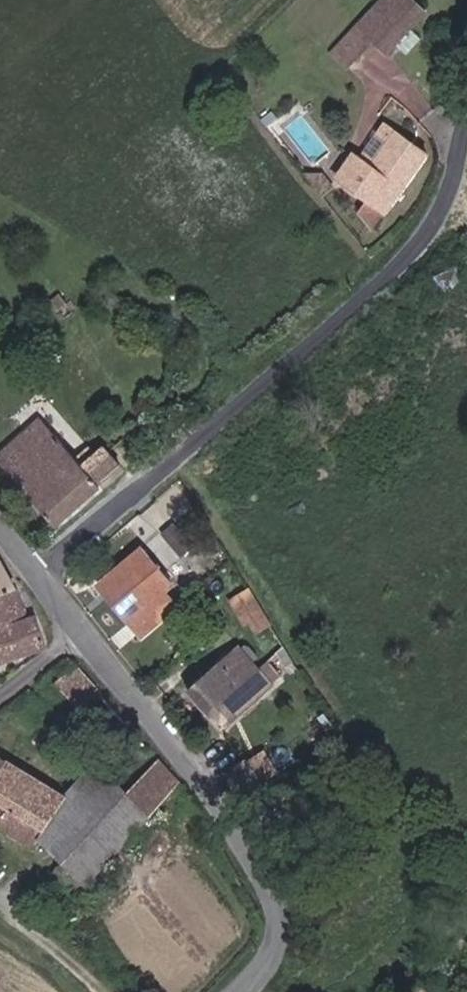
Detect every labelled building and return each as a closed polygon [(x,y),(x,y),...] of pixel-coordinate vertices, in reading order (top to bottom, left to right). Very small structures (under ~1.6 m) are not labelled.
[(355,25),(382,54),(408,29),(391,9),(380,0),(355,25)] [(364,166),(390,133),(382,126),(357,160),(364,166)] [(364,166),(357,160),(335,191),(360,207),(376,217),(379,219),(423,157),(390,133),(364,166)] [(335,191),(357,160),(351,158),(329,188),(335,191)] [(352,219),(365,234),(368,229),(376,217),(360,207),(352,219)] [(47,303),(54,311),(61,304),(72,313),(89,297),(75,281),(47,303)] [(130,330),(124,324),(118,329),(123,335),(130,330)] [(37,422),(0,454),(0,466),(51,527),(118,467),(100,447),(90,454),(85,447),(80,451),(73,444),(64,452),(37,422)] [(174,521),(162,533),(185,555),(209,531),(184,507),(192,499),(175,482),(155,503),(174,521)] [(140,548),(106,576),(136,613),(126,621),(141,638),(176,607),(165,593),(172,586),(140,548)] [(15,588),(0,565),(0,594),(15,588)] [(136,613),(106,576),(97,585),(126,621),(136,613)] [(27,621),(15,588),(0,594),(0,632),(27,621)] [(269,624),(249,590),(230,602),(239,615),(246,611),(257,630),(269,624)] [(46,646),(36,616),(27,621),(0,632),(0,662),(46,646)] [(180,687),(207,714),(254,671),(228,641),(180,687)] [(78,705),(96,689),(69,665),(64,664),(56,665),(44,673),(78,705)] [(254,671),(207,714),(223,732),(270,689),(254,671)] [(38,855),(66,801),(0,760),(0,832),(38,855)] [(226,776),(241,797),(260,785),(246,763),(226,776)] [(158,765),(129,796),(153,819),(180,789),(158,765)] [(129,845),(153,819),(129,796),(105,820),(129,845)] [(49,884),(85,897),(93,888),(58,872),(56,874),(42,867),(37,877),(49,882),(49,884)] [(421,982),(410,991),(431,991),(421,982)]
